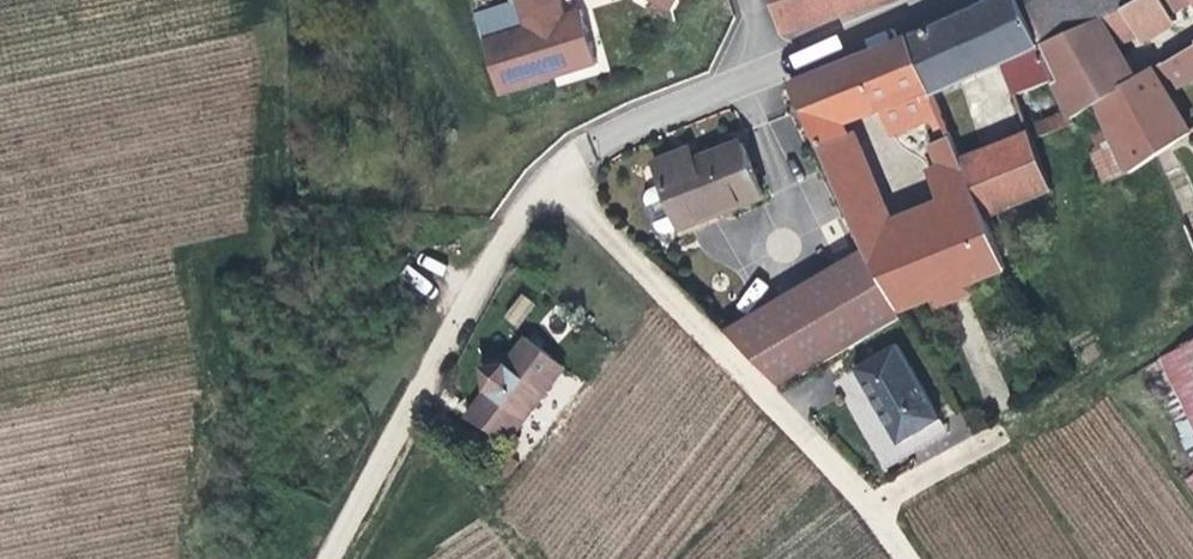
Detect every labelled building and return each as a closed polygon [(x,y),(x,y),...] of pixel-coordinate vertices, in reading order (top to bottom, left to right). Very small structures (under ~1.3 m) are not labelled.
[(525,89),(602,65),(585,11),(567,16),(562,0),(518,0),(519,3),(524,16),(509,20),(480,29),(502,97),(525,89)] [(676,10),(681,0),(657,0),(676,10)] [(891,0),(777,0),(787,33),(891,0)] [(1040,46),(1021,0),(993,0),(909,40),(929,91),(931,95),(1040,46)] [(1110,13),(1104,0),(1021,0),(1040,46),(1110,13)] [(1163,0),(1141,0),(1125,8),(1111,15),(1110,13),(1040,46),(1051,72),(1055,81),(1067,112),(1026,128),(1028,135),(1031,142),(1073,125),(1071,119),(1096,104),(1136,79),(1119,45),(1138,36),(1141,41),(1175,23),(1172,16),(1163,0)] [(1125,8),(1120,0),(1104,0),(1110,13),(1111,15),(1125,8)] [(1141,0),(1120,0),(1125,8),(1141,0)] [(1172,16),(1192,4),(1192,0),(1163,0),(1172,16)] [(480,29),(509,20),(524,16),(519,3),(505,8),(476,17),(480,29)] [(929,91),(909,40),(790,86),(822,148),(863,245),(867,253),(900,312),(1004,272),(982,220),(959,165),(932,98),(925,103),(941,145),(934,149),(940,166),(928,172),(946,212),(896,232),(855,132),(847,136),(838,118),(841,108),(869,97),(875,112),(929,91)] [(1185,65),(1179,54),(1152,69),(1159,80),(1185,65)] [(1152,69),(1136,79),(1096,104),(1128,175),(1189,133),(1159,80),(1152,69)] [(1055,81),(1051,72),(1016,84),(1018,93),(1055,81)] [(1050,191),(1031,142),(1028,135),(959,165),(982,220),(1050,191)] [(684,234),(767,202),(745,144),(687,169),(683,157),(659,167),(684,234)] [(867,253),(807,288),(726,336),(762,372),(781,392),(904,320),(900,312),(867,253)] [(562,370),(525,341),(502,369),(479,371),(482,393),(459,421),(503,443),(562,370)] [(1160,360),(1192,428),(1192,342),(1160,360)] [(898,349),(857,372),(899,448),(941,425),(898,349)] [(941,425),(899,448),(857,372),(834,385),(883,474),(905,461),(947,436),(941,425)]
